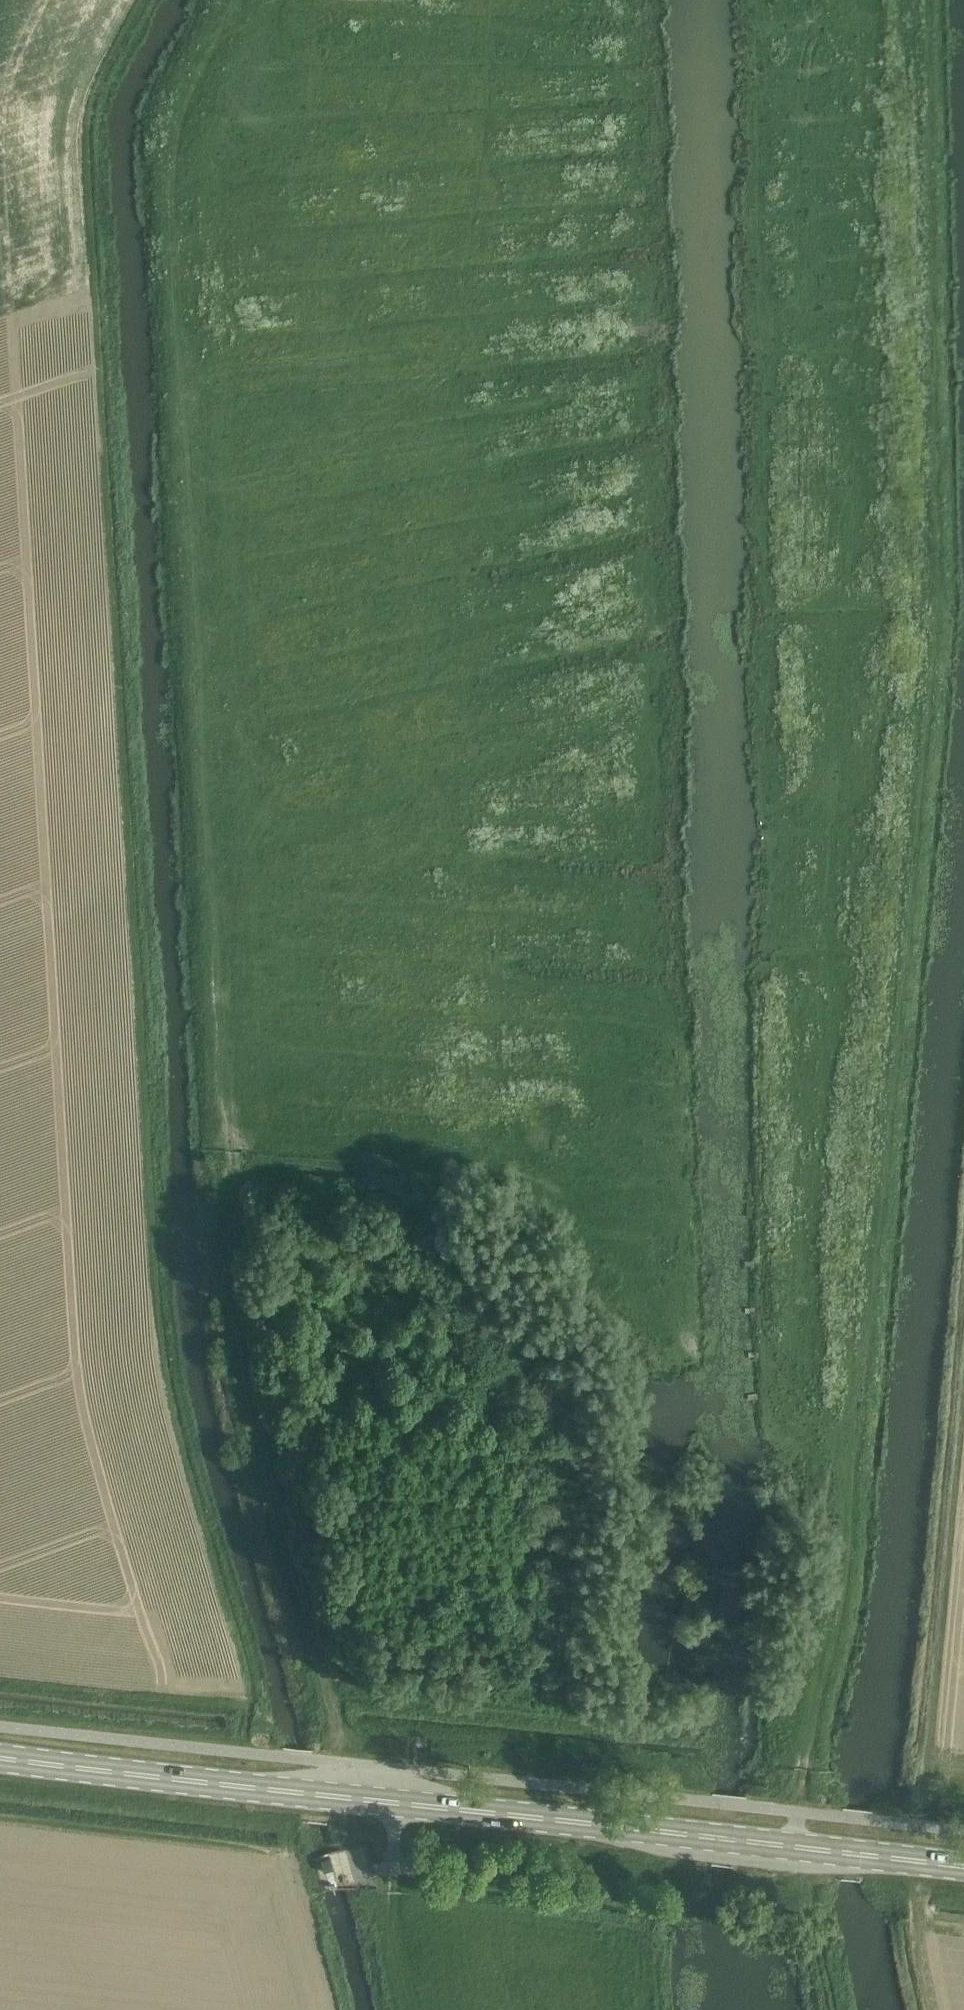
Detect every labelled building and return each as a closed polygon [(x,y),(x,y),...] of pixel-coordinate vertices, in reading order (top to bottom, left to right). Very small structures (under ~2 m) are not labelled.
[(428,1861),(429,1849),(418,1848),(417,1859),(428,1861)] [(324,1870),(334,1867),(330,1855),(320,1858),(324,1870)]
